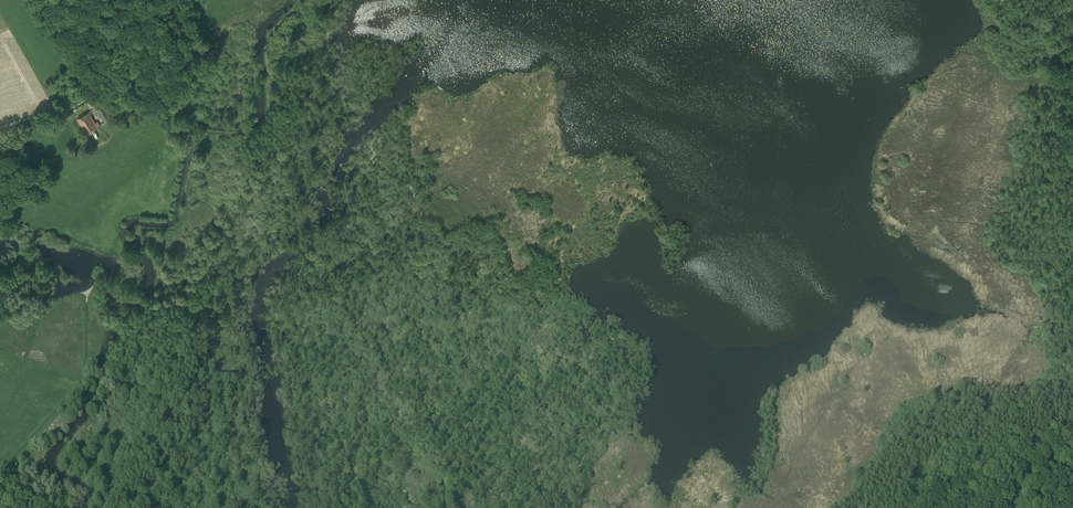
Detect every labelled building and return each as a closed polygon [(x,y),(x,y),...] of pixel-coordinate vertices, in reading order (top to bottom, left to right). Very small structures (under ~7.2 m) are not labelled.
[(80,77),(85,85),(90,82),(82,70),(76,75),(78,78),(80,77)] [(89,105),(93,110),(96,109),(102,105),(98,99),(89,105)] [(110,119),(106,112),(102,105),(96,109),(100,115),(104,123),(110,119)] [(82,127),(86,134),(99,126),(97,122),(95,123),(93,120),(88,112),(77,119),(82,127)]
